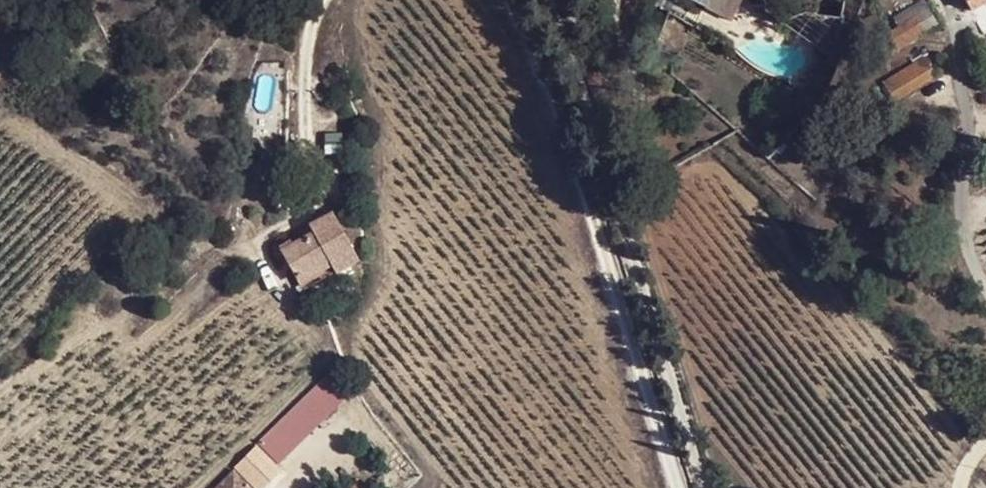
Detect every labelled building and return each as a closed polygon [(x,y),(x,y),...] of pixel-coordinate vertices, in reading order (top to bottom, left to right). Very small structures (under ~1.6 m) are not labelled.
[(731,47),(762,0),(688,0),(694,3),(684,24),(731,47)] [(839,18),(857,24),(869,0),(846,0),(839,18)] [(863,72),(944,24),(929,0),(926,0),(890,22),(895,32),(854,57),(863,72)] [(888,9),(896,0),(879,0),(888,9)] [(972,12),(985,4),(985,0),(965,0),(972,12)] [(939,78),(927,58),(885,83),(897,103),(939,78)] [(331,263),(336,272),(337,273),(360,259),(334,214),(310,227),(314,233),(282,252),(298,280),(331,263)] [(183,233),(187,238),(196,233),(190,227),(183,233)] [(305,290),(336,272),(331,263),(298,280),(305,290)] [(235,468),(254,487),(264,487),(283,471),(258,445),(235,468)]
